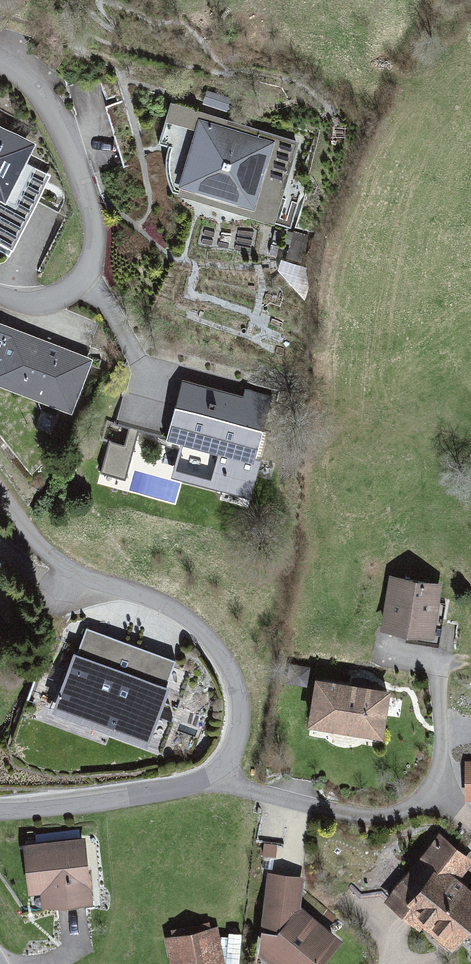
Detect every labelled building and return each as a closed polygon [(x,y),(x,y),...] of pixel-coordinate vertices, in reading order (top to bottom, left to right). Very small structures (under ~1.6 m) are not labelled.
[(304,145),(208,117),(187,191),(283,218),(304,145)] [(0,131),(0,249),(12,255),(58,158),(0,131)] [(12,332),(0,365),(0,383),(75,410),(92,361),(12,332)] [(271,405),(182,381),(165,442),(180,446),(172,479),(246,499),(271,405)] [(101,473),(126,478),(132,445),(108,440),(101,473)] [(445,579),(399,575),(393,626),(439,631),(445,579)] [(177,661),(88,630),(61,707),(150,738),(177,661)] [(398,694),(323,681),(316,722),(391,735),(398,694)] [(82,841),(23,848),(30,909),(89,902),(82,841)] [(435,846),(398,895),(465,945),(470,937),(470,872),(435,846)] [(271,877),(263,956),(273,963),(331,963),(347,944),(307,911),(309,884),(271,877)] [(168,940),(173,963),(224,963),(217,931),(168,940)]
